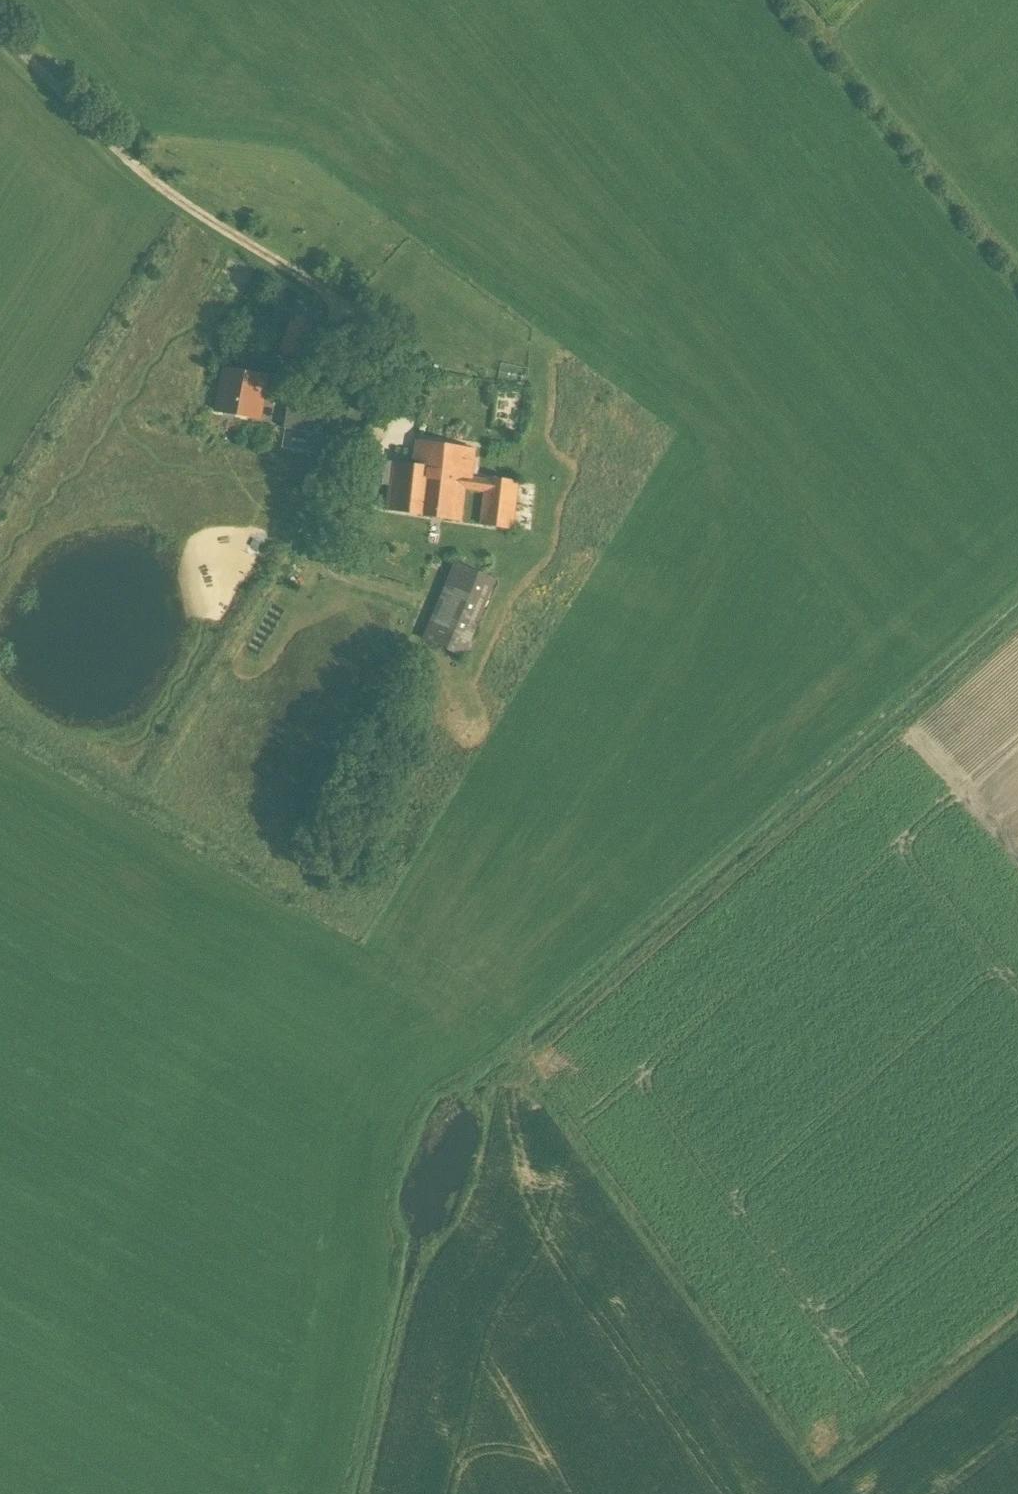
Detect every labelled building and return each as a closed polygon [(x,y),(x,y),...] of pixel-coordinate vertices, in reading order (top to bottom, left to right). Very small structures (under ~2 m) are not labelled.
[(302,357),(312,326),(290,319),(280,350),(302,357)] [(261,406),(266,377),(225,370),(223,384),(225,384),(220,411),(251,416),(253,404),(261,406)] [(288,399),(282,424),(320,434),(327,409),(288,399)] [(347,458),(350,441),(344,440),(346,425),(331,422),(325,458),(338,460),(338,456),(347,458)] [(472,478),(476,450),(417,442),(413,466),(376,461),(373,483),(390,486),(387,510),(461,520),(465,489),(484,491),(480,525),(513,529),(520,481),(485,476),(485,479),(472,478)] [(491,595),(496,583),(442,584),(421,637),(449,648),(470,648),(491,597),(491,595)]
